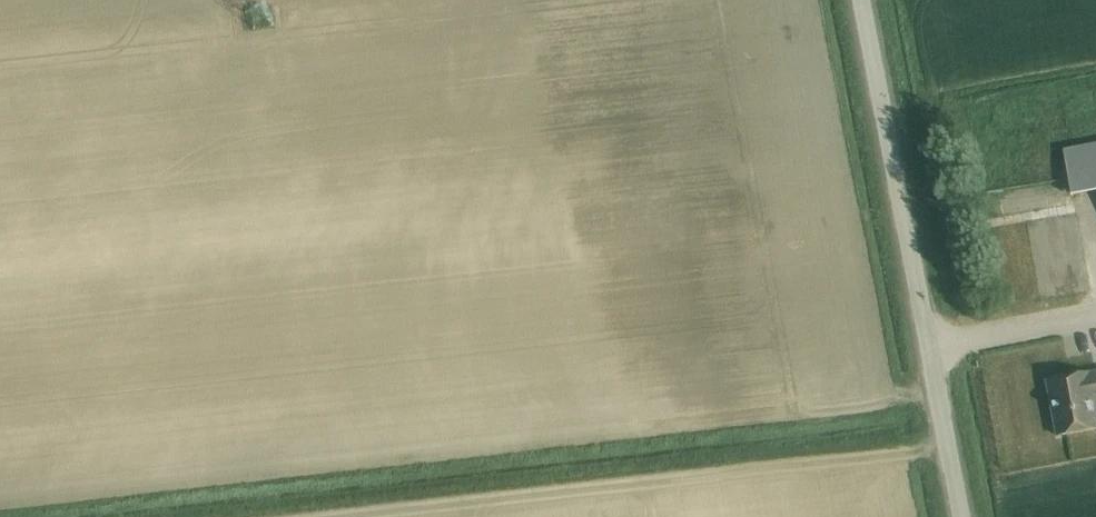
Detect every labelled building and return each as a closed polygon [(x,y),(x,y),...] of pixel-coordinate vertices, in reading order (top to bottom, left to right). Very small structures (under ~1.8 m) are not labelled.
[(1064,152),(1073,197),(1095,193),(1095,146),(1064,152)] [(1089,374),(1049,382),(1059,436),(1095,429),(1095,412),(1094,403),(1095,402),(1095,374),(1089,375),(1089,374)]
